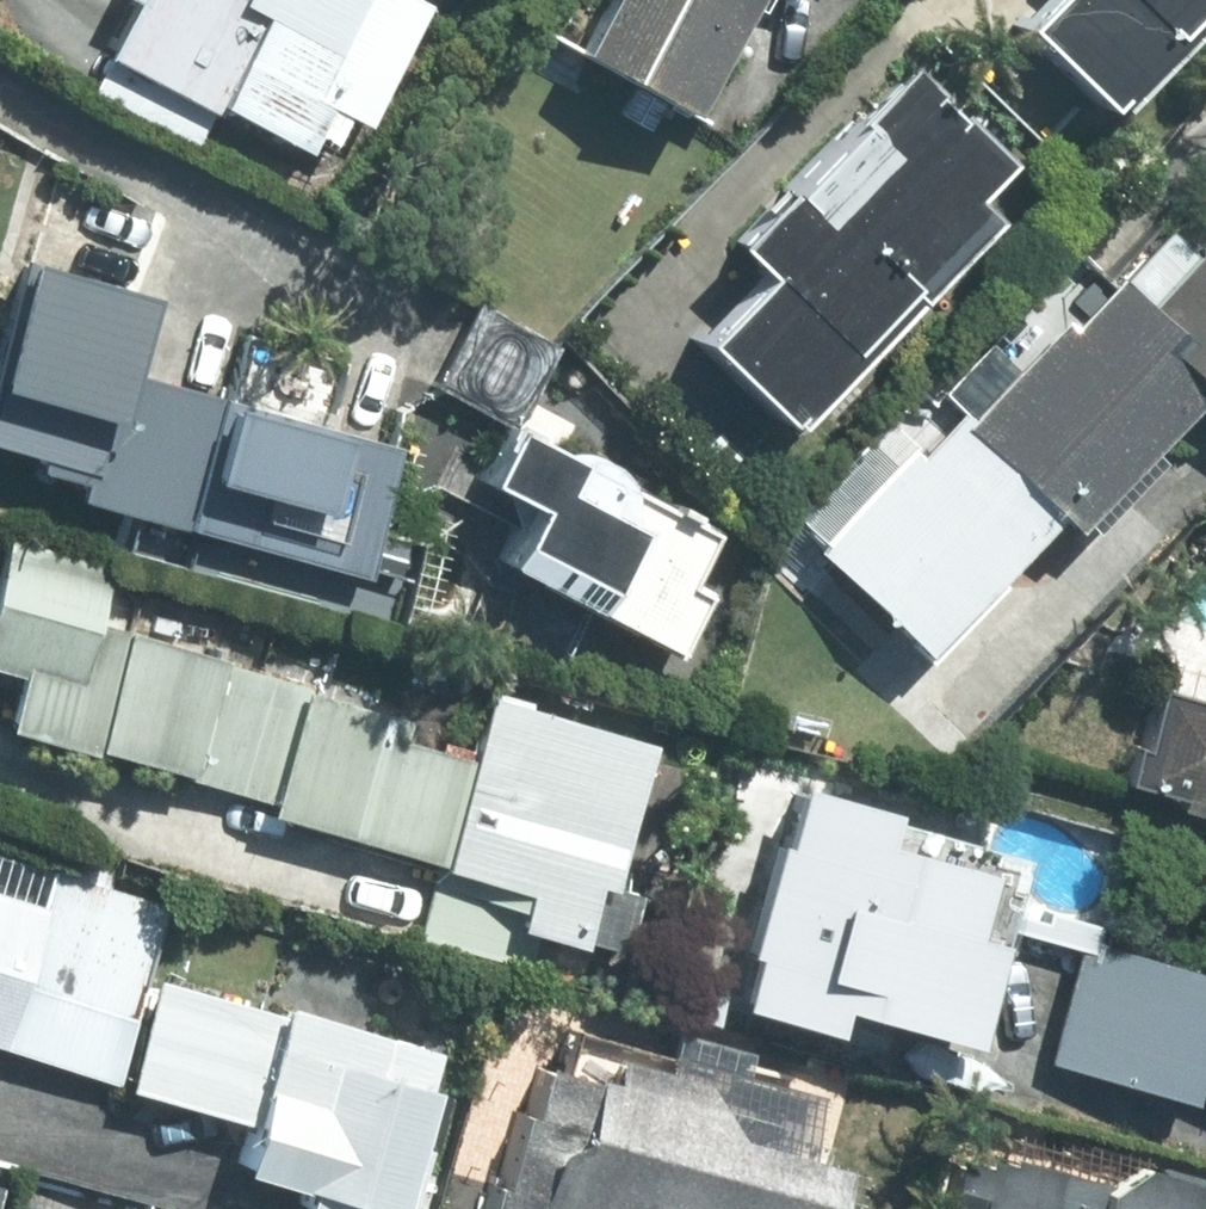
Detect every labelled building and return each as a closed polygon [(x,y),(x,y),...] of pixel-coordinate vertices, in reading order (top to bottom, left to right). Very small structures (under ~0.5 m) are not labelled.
[(87,87),(191,141),(208,109),(294,154),(323,96),(367,119),(422,12),(399,0),(132,0),(87,87)] [(602,7),(588,0),(556,0),(535,41),(682,117),(743,0),(606,0),(602,7)] [(1205,16),(1205,0),(977,0),(1099,123),(1205,16)] [(779,431),(984,219),(961,197),(992,166),(895,72),(732,240),(760,266),(687,342),(779,431)] [(1195,193),(1205,205),(1205,183),(1195,193)] [(1053,322),(806,555),(901,656),(1053,513),(1078,540),(1156,466),(1137,446),(1192,394),(1205,408),(1205,255),(1197,264),(1168,232),(1062,332),(1053,322)] [(0,321),(0,452),(67,470),(60,496),(364,580),(382,517),(321,500),(340,430),(126,371),(147,296),(17,260),(0,321)] [(533,492),(502,546),(668,640),(706,575),(686,564),(713,516),(512,402),(478,461),(533,492)] [(1,711),(268,789),(300,681),(90,620),(110,550),(0,517),(0,654),(17,659),(1,711)] [(1148,675),(1121,780),(1205,801),(1205,689),(1148,675)] [(472,731),(300,681),(268,789),(439,839),(414,924),(571,970),(643,724),(487,678),(472,731)] [(787,772),(729,996),(818,1019),(826,988),(964,1024),(990,926),(958,918),(976,852),(867,824),(874,794),(787,772)] [(110,1064),(162,900),(49,865),(41,891),(0,878),(0,1030),(110,1064)] [(1044,1048),(1191,1087),(1202,1047),(1205,1048),(1205,919),(1196,956),(1077,924),(1044,1048)] [(154,966),(123,1075),(246,1109),(229,1167),(380,1208),(393,1208),(439,1045),(154,966)] [(477,1208),(802,1208),(832,1093),(607,1035),(602,1058),(521,1037),(477,1208)] [(1183,1200),(1193,1161),(1115,1140),(1104,1179),(951,1137),(931,1208),(1205,1208),(1205,1206),(1183,1200)] [(52,1198),(49,1208),(91,1208),(52,1198)]
